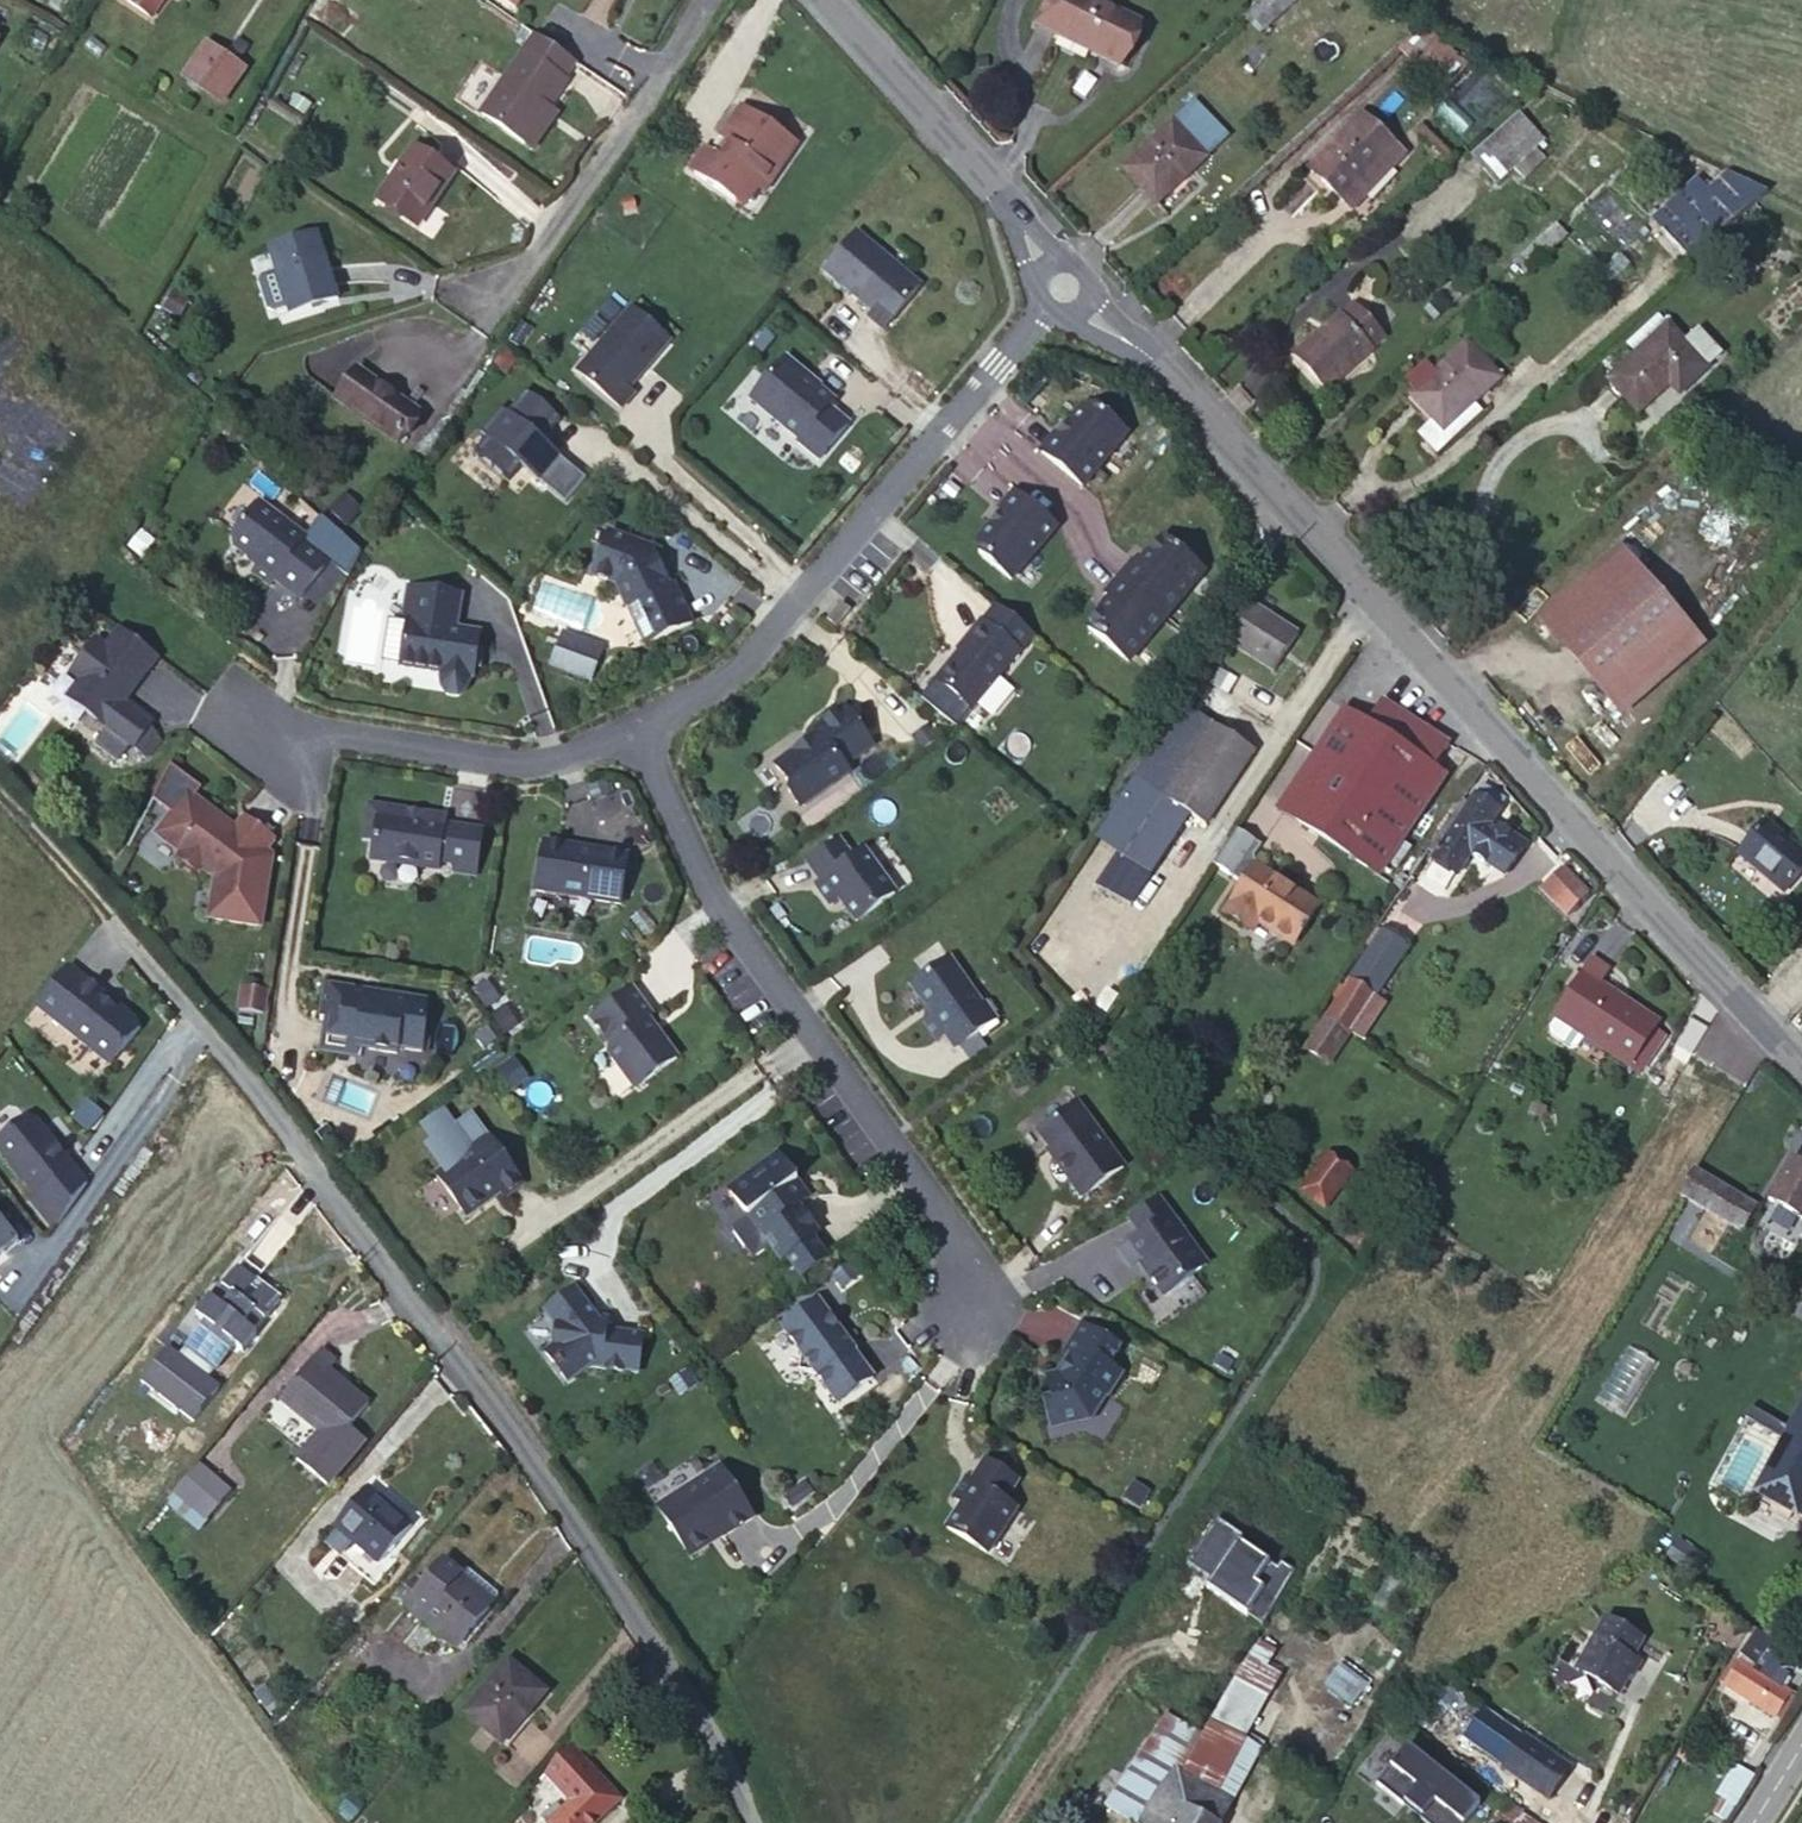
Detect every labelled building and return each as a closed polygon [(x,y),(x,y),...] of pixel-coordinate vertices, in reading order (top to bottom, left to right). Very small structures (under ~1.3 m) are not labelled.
[(164,0),(124,0),(151,19),(164,0)] [(1094,0),(1076,0),(1074,5),(1063,0),(1049,0),(1036,26),(1060,37),(1061,34),(1091,49),(1089,52),(1119,67),(1140,23),(1094,0)] [(1260,31),(1294,0),(1263,0),(1246,16),(1260,31)] [(337,30),(348,14),(330,1),(318,16),(337,30)] [(1421,24),(1397,50),(1415,66),(1421,59),(1448,85),(1466,65),(1421,24)] [(1091,49),(1061,34),(1060,37),(1089,52),(1091,49)] [(574,62),(535,35),(480,113),(522,143),(546,108),(565,81),(562,79),(574,62)] [(241,56),(249,47),(238,39),(231,49),(241,56)] [(221,103),(243,70),(207,46),(185,78),(221,103)] [(304,117),(312,106),(296,95),(289,106),(304,117)] [(710,151),(695,174),(742,206),(755,186),(765,193),(784,165),(781,163),(795,142),(741,105),(710,151)] [(554,114),(546,108),(522,143),(530,149),(554,114)] [(1543,139),(1519,113),(1471,156),(1496,182),(1512,167),(1535,147),(1543,139)] [(1311,168),(1355,209),(1403,157),(1359,116),(1311,168)] [(1206,158),(1172,123),(1123,169),(1154,202),(1180,177),(1182,179),(1206,158)] [(1546,159),(1535,147),(1512,167),(1524,180),(1546,159)] [(378,200),(417,226),(452,174),(414,148),(378,200)] [(705,148),(690,171),(695,174),(710,151),(705,148)] [(1716,239),(1767,194),(1726,173),(1707,190),(1697,178),(1652,218),(1663,230),(1661,232),(1690,263),(1696,257),(1716,239)] [(1182,179),(1180,177),(1154,202),(1156,204),(1182,179)] [(1527,274),(1568,237),(1556,223),(1515,261),(1527,274)] [(867,319),(883,331),(919,285),(853,232),(821,272),(872,313),(867,319)] [(290,314),(338,299),(317,234),(269,250),(290,314)] [(1716,239),(1696,257),(1705,268),(1726,250),(1716,239)] [(179,317),(188,301),(172,292),(163,308),(179,317)] [(1434,303),(1425,310),(1434,321),(1444,313),(1434,303)] [(1340,314),(1295,355),(1327,392),(1372,351),(1371,350),(1384,338),(1355,305),(1342,316),(1340,314)] [(575,374),(621,409),(632,393),(627,389),(666,337),(625,307),(575,374)] [(1667,326),(1658,316),(1627,343),(1636,353),(1667,326)] [(1684,342),(1669,325),(1667,326),(1636,353),(1608,379),(1637,412),(1669,384),(1679,394),(1721,357),(1697,330),(1684,342)] [(1499,378),(1467,343),(1435,372),(1427,363),(1407,381),(1415,390),(1410,394),(1433,418),(1417,433),(1434,452),(1439,446),(1442,448),(1482,412),(1473,402),(1499,378)] [(517,361),(504,350),(493,364),(505,375),(517,361)] [(808,377),(786,358),(751,399),(800,441),(798,443),(818,460),(848,424),(829,408),(834,403),(807,379),(808,377)] [(397,442),(418,413),(357,370),(336,399),(397,442)] [(561,420),(526,391),(507,414),(501,408),(481,432),(487,437),(475,452),(509,481),(521,467),(539,481),(559,457),(541,442),(561,420)] [(1056,433),(1041,451),(1082,487),(1129,432),(1096,405),(1084,406),(1059,435),(1056,433)] [(586,480),(559,457),(539,481),(566,504),(586,480)] [(1009,582),(1056,527),(1014,492),(999,510),(1001,513),(976,542),(977,554),(1009,582)] [(359,511),(342,496),(329,510),(346,525),(359,511)] [(306,539),(257,505),(233,540),(235,549),(260,566),(255,575),(273,588),(277,581),(304,599),(307,595),(328,564),(342,573),(349,577),(362,552),(323,515),(306,539)] [(659,552),(606,533),(589,578),(616,587),(643,647),(692,624),(673,585),(668,588),(663,578),(660,580),(656,571),(659,569),(665,566),(659,552)] [(1710,635),(1625,535),(1538,617),(1626,714),(1710,635)] [(1134,560),(1130,563),(1170,611),(1205,571),(1164,537),(1140,566),(1134,560)] [(1170,611),(1130,563),(1105,594),(1111,599),(1088,627),(1129,662),(1170,611)] [(328,564),(307,595),(321,605),(342,573),(328,564)] [(473,679),(474,667),(477,650),(480,632),(456,629),(461,596),(407,588),(402,621),(413,622),(411,641),(404,640),(400,667),(442,673),(441,680),(442,688),(447,695),(458,696),(466,690),(469,683),(470,678),(473,679)] [(850,609),(841,602),(828,619),(836,626),(850,609)] [(1274,671),(1298,635),(1249,602),(1225,639),(1274,671)] [(959,652),(935,681),(972,711),(1019,652),(980,621),(957,650),(959,652)] [(159,659),(120,630),(106,647),(96,640),(71,673),(81,680),(67,699),(106,728),(124,704),(123,697),(128,689),(133,693),(159,659)] [(563,633),(557,650),(596,665),(603,648),(563,633)] [(488,652),(477,650),(474,667),(485,670),(488,652)] [(590,681),(596,665),(557,650),(551,666),(590,681)] [(1215,667),(1206,680),(1227,694),(1236,680),(1215,667)] [(124,704),(133,693),(128,689),(123,697),(124,704)] [(1275,799),(1346,850),(1381,874),(1445,767),(1441,756),(1452,735),(1386,692),(1370,711),(1344,699),(1317,740),(1275,799)] [(152,726),(124,704),(106,728),(134,749),(152,726)] [(1126,859),(1152,876),(1191,816),(1205,825),(1255,751),(1215,725),(1183,705),(1102,832),(1131,852),(1126,859)] [(873,744),(844,707),(815,729),(819,734),(776,766),(790,785),(789,792),(799,806),(804,806),(849,773),(844,766),(873,744)] [(161,741),(152,726),(134,749),(148,759),(161,741)] [(1468,805),(1461,801),(1452,814),(1459,819),(1434,857),(1458,873),(1469,856),(1488,869),(1492,861),(1508,872),(1526,845),(1499,827),(1496,832),(1490,827),(1499,813),(1498,812),(1504,802),(1482,787),(1475,797),(1474,797),(1468,805)] [(192,796),(185,792),(171,812),(177,817),(192,796)] [(224,819),(192,796),(177,817),(171,812),(155,834),(180,852),(177,857),(199,873),(203,869),(216,878),(211,918),(262,926),(273,856),(267,851),(275,840),(243,815),(233,827),(231,831),(221,823),(224,819)] [(405,817),(407,809),(368,803),(362,840),(374,842),(371,859),(439,870),(440,863),(450,864),(453,872),(475,875),(483,830),(446,824),(405,817)] [(446,824),(448,815),(407,809),(405,817),(446,824)] [(1459,819),(1452,814),(1427,852),(1434,857),(1459,819)] [(233,827),(224,819),(221,823),(231,831),(233,827)] [(1255,833),(1236,819),(1210,856),(1228,872),(1255,833)] [(1801,871),(1801,852),(1766,821),(1738,854),(1784,892),(1801,871)] [(1126,859),(1131,852),(1102,832),(1097,839),(1126,859)] [(839,840),(808,862),(821,881),(816,885),(829,904),(838,898),(856,922),(895,894),(864,850),(852,858),(839,840)] [(620,904),(628,855),(543,841),(535,890),(620,904)] [(1275,870),(1253,856),(1222,907),(1255,928),(1261,921),(1297,940),(1322,898),(1299,883),(1303,879),(1278,864),(1275,870)] [(1152,876),(1126,859),(1106,889),(1131,906),(1152,876)] [(1508,872),(1492,861),(1488,869),(1503,879),(1508,872)] [(1585,894),(1561,868),(1544,884),(1568,910),(1585,894)] [(1568,910),(1544,884),(1541,888),(1565,913),(1568,910)] [(1349,1031),(1360,1039),(1383,1003),(1373,996),(1406,946),(1383,931),(1345,987),(1339,984),(1331,996),(1338,1000),(1327,1017),(1349,1031)] [(983,1006),(949,959),(910,987),(921,1002),(932,1017),(930,1019),(925,1022),(938,1040),(945,1035),(955,1049),(997,1020),(985,1004),(983,1006)] [(1592,960),(1555,1016),(1556,1017),(1548,1028),(1550,1036),(1570,1048),(1577,1047),(1584,1036),(1628,1066),(1654,1027),(1657,1022),(1599,984),(1608,971),(1592,960)] [(104,991),(71,964),(39,1003),(111,1064),(142,1028),(140,1021),(125,1009),(118,1008),(102,994),(104,991)] [(432,991),(322,973),(316,1047),(358,1052),(360,1041),(423,1047),(432,991)] [(266,991),(241,987),(237,1011),(262,1016),(266,991)] [(634,987),(592,1017),(611,1043),(609,1052),(636,1089),(678,1059),(648,1017),(653,1014),(634,987)] [(118,1008),(125,1009),(104,991),(102,994),(118,1008)] [(932,1017),(921,1002),(918,1004),(930,1019),(932,1017)] [(1349,1031),(1327,1017),(1305,1049),(1328,1064),(1349,1031)] [(1665,1034),(1654,1027),(1628,1066),(1639,1073),(1665,1034)] [(1670,1056),(1661,1051),(1652,1064),(1661,1070),(1670,1056)] [(514,1062),(500,1072),(510,1087),(525,1076),(514,1062)] [(86,1101),(73,1116),(89,1129),(102,1114),(86,1101)] [(447,1166),(436,1174),(465,1216),(501,1192),(504,1196),(522,1183),(486,1131),(472,1105),(457,1114),(444,1102),(420,1120),(430,1140),(447,1166)] [(1077,1103),(1038,1133),(1050,1149),(1058,1160),(1055,1162),(1081,1199),(1123,1168),(1077,1103)] [(26,1117),(0,1136),(0,1152),(56,1227),(83,1189),(68,1169),(58,1155),(61,1154),(48,1137),(46,1139),(40,1130),(42,1128),(34,1118),(26,1117)] [(1058,1160),(1050,1149),(1047,1151),(1055,1162),(1058,1160)] [(778,1153),(729,1188),(780,1261),(818,1234),(799,1206),(809,1198),(802,1187),(795,1192),(792,1186),(798,1181),(778,1153)] [(1350,1172),(1327,1155),(1310,1179),(1333,1196),(1350,1172)] [(1790,1161),(1767,1199),(1801,1219),(1801,1168),(1790,1161)] [(1694,1170),(1680,1195),(1741,1230),(1755,1206),(1694,1170)] [(1333,1196),(1310,1179),(1302,1189),(1325,1206),(1333,1196)] [(802,1187),(798,1181),(792,1186),(795,1192),(802,1187)] [(1207,1264),(1160,1198),(1131,1219),(1141,1234),(1120,1250),(1132,1267),(1139,1261),(1163,1296),(1207,1264)] [(0,1217),(0,1253),(18,1240),(0,1217)] [(141,1381),(193,1422),(219,1388),(207,1379),(234,1345),(242,1352),(256,1334),(255,1333),(280,1300),(255,1281),(262,1272),(243,1258),(221,1286),(224,1288),(214,1300),(210,1297),(196,1315),(205,1322),(178,1357),(167,1348),(141,1381)] [(597,1317),(575,1288),(544,1312),(556,1328),(554,1346),(545,1353),(569,1383),(591,1366),(638,1371),(642,1333),(606,1329),(607,1318),(597,1317)] [(798,1371),(820,1375),(839,1401),(871,1377),(817,1302),(783,1326),(802,1351),(798,1371)] [(1044,1398),(1051,1428),(1091,1419),(1105,1396),(1108,1397),(1123,1373),(1110,1365),(1120,1347),(1080,1324),(1063,1353),(1070,1357),(1064,1367),(1066,1368),(1063,1374),(1059,1375),(1048,1378),(1052,1395),(1044,1398)] [(335,1362),(320,1350),(302,1371),(297,1377),(278,1400),(333,1445),(368,1405),(352,1392),(350,1395),(325,1374),(327,1371),(335,1362)] [(325,1374),(350,1395),(352,1392),(327,1371),(325,1374)] [(678,1378),(664,1389),(672,1401),(687,1390),(678,1378)] [(1752,1491),(1797,1516),(1801,1506),(1801,1400),(1752,1491)] [(1005,1501),(1017,1479),(985,1459),(972,1481),(966,1477),(954,1497),(963,1503),(947,1528),(988,1553),(1016,1508),(1005,1501)] [(205,1517),(228,1489),(196,1463),(173,1491),(205,1517)] [(696,1554),(707,1547),(707,1539),(719,1532),(722,1538),(753,1518),(720,1467),(657,1507),(686,1552),(696,1554)] [(802,1483),(782,1499),(791,1509),(811,1494),(802,1483)] [(378,1564),(412,1525),(367,1487),(334,1526),(378,1564)] [(719,1532),(707,1539),(707,1547),(722,1538),(719,1532)] [(443,1561),(421,1587),(405,1606),(405,1607),(455,1649),(494,1603),(461,1576),(443,1561)] [(497,1595),(467,1570),(461,1576),(494,1603),(498,1599),(497,1595)] [(405,1606),(421,1587),(412,1580),(396,1599),(405,1606)] [(1576,1670),(1617,1694),(1628,1674),(1635,1663),(1629,1660),(1641,1641),(1606,1620),(1576,1670)] [(1770,1641),(1750,1627),(1747,1632),(1751,1635),(1739,1655),(1742,1656),(1724,1685),(1775,1717),(1789,1694),(1778,1687),(1785,1676),(1774,1669),(1780,1660),(1764,1650),(1770,1641)] [(1258,1645),(1209,1719),(1244,1739),(1277,1678),(1260,1668),(1270,1653),(1258,1645)] [(545,1693),(508,1662),(465,1713),(502,1744),(545,1693)] [(1635,1663),(1628,1674),(1633,1677),(1639,1665),(1635,1663)] [(1365,1684),(1340,1665),(1325,1686),(1351,1704),(1365,1684)] [(1162,1743),(1174,1721),(1162,1715),(1150,1736),(1162,1743)] [(1521,1742),(1482,1715),(1468,1735),(1507,1762),(1521,1742)] [(1181,1770),(1181,1771),(1233,1798),(1260,1747),(1244,1739),(1209,1719),(1200,1736),(1181,1770)] [(1190,1730),(1174,1721),(1162,1743),(1150,1736),(1136,1759),(1105,1806),(1134,1822),(1135,1822),(1190,1730)] [(1190,1730),(1135,1822),(1219,1822),(1233,1798),(1181,1771),(1181,1770),(1200,1736),(1190,1730)] [(1548,1797),(1568,1768),(1524,1737),(1521,1742),(1507,1762),(1504,1767),(1548,1797)] [(545,1772),(570,1800),(564,1805),(561,1808),(556,1803),(540,1816),(546,1822),(594,1822),(620,1799),(572,1746),(545,1772)] [(1480,1804),(1407,1746),(1376,1785),(1403,1806),(1405,1803),(1421,1816),(1419,1819),(1425,1822),(1464,1822),(1480,1804)] [(1736,1768),(1720,1795),(1735,1804),(1751,1777),(1736,1768)] [(570,1800),(545,1772),(539,1777),(564,1805),(570,1800)] [(1731,1804),(1722,1798),(1713,1813),(1722,1819),(1731,1804)] [(1522,1813),(1523,1812),(1505,1799),(1489,1822),(1537,1822),(1522,1813)]
